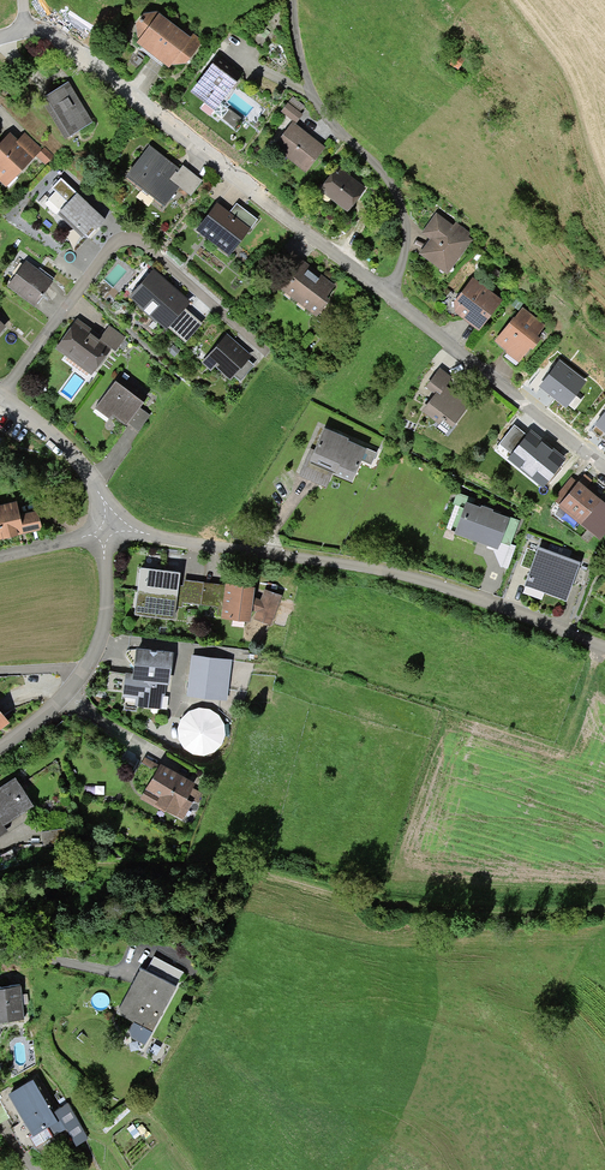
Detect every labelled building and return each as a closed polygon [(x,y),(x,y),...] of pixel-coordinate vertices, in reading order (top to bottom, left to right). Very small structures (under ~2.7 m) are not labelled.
[(203,41),(190,32),(187,36),(159,15),(155,13),(145,16),(136,26),(137,38),(140,40),(136,45),(169,69),(173,66),(180,72),(186,65),(203,41)] [(213,66),(190,94),(215,113),(221,105),(237,84),(225,75),(213,66)] [(19,79),(6,90),(13,98),(26,88),(19,79)] [(68,83),(44,99),(70,138),(94,123),(77,97),(68,83)] [(305,106),(293,97),(281,112),(293,122),(296,125),(303,115),(300,112),(305,106)] [(222,119),(229,111),(221,105),(215,113),(222,119)] [(229,111),(222,119),(234,129),(242,119),(230,110),(229,111)] [(293,122),(272,148),(306,174),(326,149),(309,135),(296,125),(293,122)] [(10,134),(0,144),(0,181),(7,188),(37,157),(43,150),(25,134),(18,141),(10,134)] [(45,147),(43,150),(37,157),(46,165),(54,155),(45,147)] [(173,164),(149,147),(126,178),(165,208),(180,188),(169,180),(176,172),(177,173),(180,170),(173,164)] [(183,166),(180,170),(177,173),(176,172),(169,180),(180,188),(191,197),(202,182),(183,166)] [(338,167),(319,191),(348,214),(367,190),(361,185),(338,167)] [(77,194),(61,179),(52,189),(68,204),(60,214),(86,238),(88,239),(95,231),(96,232),(105,222),(99,215),(77,195),(77,194)] [(225,210),(217,204),(196,231),(230,257),(250,230),(229,214),(225,210)] [(237,204),(229,214),(250,230),(258,220),(237,204)] [(453,226),(436,214),(421,234),(430,241),(419,255),(447,275),(472,241),(468,237),(470,234),(455,223),(453,226)] [(26,262),(7,288),(35,308),(53,282),(26,262)] [(304,262),(281,291),(317,318),(338,288),(322,276),(304,262)] [(175,290),(154,271),(130,298),(167,331),(168,329),(185,310),(191,304),(175,290)] [(473,279),(454,304),(455,314),(479,332),(503,301),(473,279)] [(546,327),(523,308),(494,343),(507,353),(506,354),(519,365),(531,350),(532,352),(541,341),(537,338),(546,327)] [(201,324),(185,310),(168,329),(185,344),(201,324)] [(95,332),(78,319),(55,349),(92,377),(112,350),(99,341),(102,337),(95,332)] [(109,326),(102,337),(99,341),(112,350),(116,353),(126,338),(109,326)] [(238,344),(227,335),(202,363),(211,372),(215,367),(231,381),(234,378),(248,362),(252,357),(238,344)] [(175,345),(168,351),(174,357),(180,352),(175,345)] [(587,382),(560,361),(553,370),(539,388),(566,410),(587,382)] [(254,367),(248,362),(234,378),(240,383),(254,367)] [(440,397),(447,388),(453,380),(439,370),(425,388),(435,395),(436,394),(440,397)] [(148,398),(119,377),(95,410),(110,421),(113,417),(126,427),(129,424),(140,409),(148,398)] [(451,391),(447,388),(440,397),(436,394),(435,395),(422,412),(440,425),(442,422),(452,429),(470,406),(451,391)] [(150,416),(140,409),(129,424),(139,431),(150,416)] [(593,427),(604,436),(604,412),(593,427)] [(511,455),(526,436),(514,426),(499,446),(511,455)] [(349,440),(324,429),(315,451),(309,464),(325,471),(333,474),(335,475),(335,476),(352,483),(366,451),(348,442),(349,440)] [(511,455),(507,461),(543,490),(567,460),(530,431),(526,436),(511,455)] [(309,464),(315,451),(310,449),(299,476),(327,489),(333,474),(325,471),(309,464)] [(553,501),(560,506),(578,483),(571,478),(553,501)] [(560,506),(558,508),(581,526),(601,502),(591,493),(578,483),(560,506)] [(35,491),(21,497),(27,511),(41,506),(35,491)] [(604,537),(604,505),(601,502),(581,526),(601,542),(604,537)] [(3,540),(4,542),(19,538),(18,537),(25,535),(43,530),(38,511),(20,516),(16,503),(0,507),(0,541),(3,540)] [(481,509),(466,504),(455,536),(487,548),(491,549),(495,551),(498,552),(501,544),(510,520),(509,520),(493,514),(493,512),(482,508),(481,509)] [(509,518),(509,520),(510,520),(501,544),(510,547),(511,545),(520,522),(509,518)] [(510,547),(501,544),(498,552),(495,551),(494,552),(500,568),(502,569),(502,568),(508,570),(517,547),(511,545),(510,547)] [(531,571),(537,552),(527,549),(521,567),(531,571)] [(524,589),(545,596),(559,557),(550,554),(539,549),(537,552),(531,571),(524,589)] [(566,559),(559,557),(545,596),(566,604),(580,565),(566,559)] [(141,570),(138,591),(178,596),(178,591),(179,586),(181,575),(141,570)] [(204,584),(184,581),(183,587),(181,603),(183,604),(201,606),(204,584)] [(222,616),(226,586),(204,584),(201,606),(218,608),(217,616),(222,616)] [(230,586),(226,585),(226,586),(222,616),(221,620),(250,625),(252,611),(254,599),(255,590),(230,586)] [(260,601),(254,599),(252,611),(256,613),(254,620),(271,627),(282,597),(264,590),(260,601)] [(178,596),(138,591),(134,616),(174,621),(176,608),(177,602),(178,596)] [(173,647),(136,643),(133,665),(133,668),(126,668),(123,694),(135,695),(134,703),(162,706),(163,694),(165,694),(166,680),(170,681),(173,647)] [(192,652),(186,693),(227,699),(232,657),(192,652)] [(10,719),(0,705),(0,726),(10,719)] [(179,725),(179,734),(181,739),(184,745),(190,750),(199,753),(212,751),(218,746),(225,737),(226,724),(220,713),(214,708),(205,705),(195,706),(186,711),(181,718),(179,725)] [(145,784),(157,762),(145,755),(133,777),(145,784)] [(196,778),(160,758),(157,762),(145,784),(143,788),(144,789),(140,797),(164,810),(166,807),(176,813),(186,795),(191,785),(196,778)] [(16,773),(0,783),(0,815),(3,819),(20,808),(33,800),(16,773)] [(201,791),(191,785),(186,795),(193,799),(199,802),(201,791)] [(183,817),(193,799),(186,795),(176,813),(183,817)] [(0,815),(0,835),(9,829),(3,819),(0,815)] [(147,967),(177,983),(184,970),(154,953),(147,967)] [(147,967),(141,963),(135,973),(115,1009),(134,1019),(134,1018),(152,1028),(177,983),(147,967)] [(24,1017),(21,982),(5,983),(0,983),(0,1019),(24,1017)] [(152,1028),(134,1018),(134,1019),(129,1027),(131,1035),(145,1043),(153,1029),(152,1028)] [(53,1108),(33,1074),(7,1089),(20,1110),(33,1132),(49,1122),(55,1133),(67,1126),(77,1142),(88,1136),(67,1100),(53,1108)] [(9,1115),(0,1099),(0,1121),(9,1115)]
